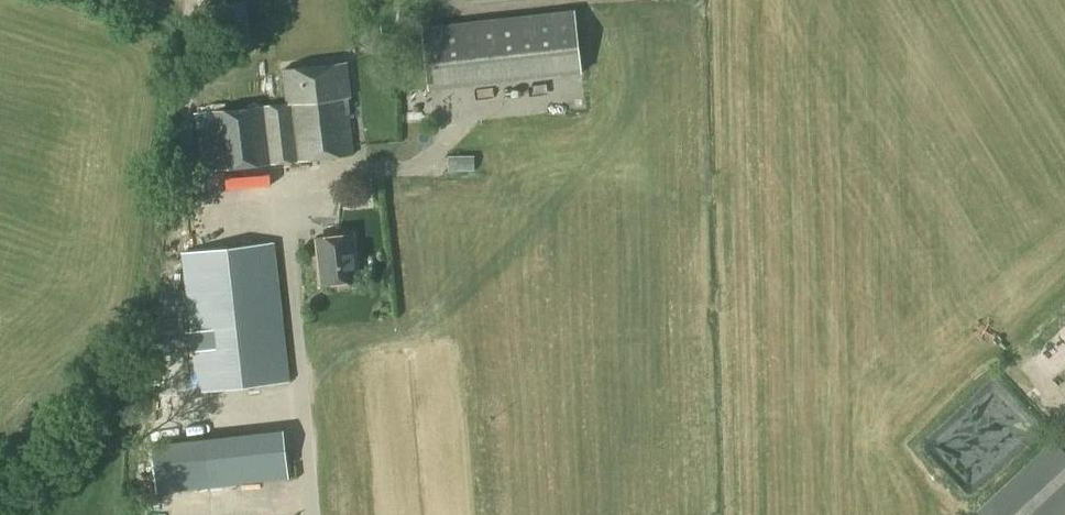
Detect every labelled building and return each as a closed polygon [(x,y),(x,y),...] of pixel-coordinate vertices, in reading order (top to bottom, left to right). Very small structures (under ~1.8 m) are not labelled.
[(229,49),(251,46),(246,2),(224,5),(229,49)] [(428,90),(582,73),(575,11),(421,28),(428,90)] [(224,69),(239,66),(237,54),(222,56),(224,69)] [(201,172),(219,170),(353,155),(349,113),(348,98),(351,98),(347,63),(283,70),(287,104),(212,112),(195,114),(201,172)] [(472,180),(468,159),(449,163),(453,184),(472,180)] [(242,172),(242,185),(228,186),(229,193),(270,191),(269,170),(242,172)] [(352,234),(317,238),(322,284),(357,280),(352,234)] [(198,391),(289,381),(274,243),(183,253),(198,391)] [(195,367),(195,366),(193,358),(191,353),(188,349),(181,343),(172,341),(167,341),(160,343),(155,345),(152,348),(147,355),(145,360),(144,365),(145,370),(146,374),(147,378),(150,383),(158,389),(164,391),(167,391),(174,391),(180,390),(187,384),(193,377),(194,373),(195,367)] [(209,486),(288,477),(283,433),(204,442),(209,486)] [(1064,514),(1064,454),(1054,442),(975,514),(1064,514)]
